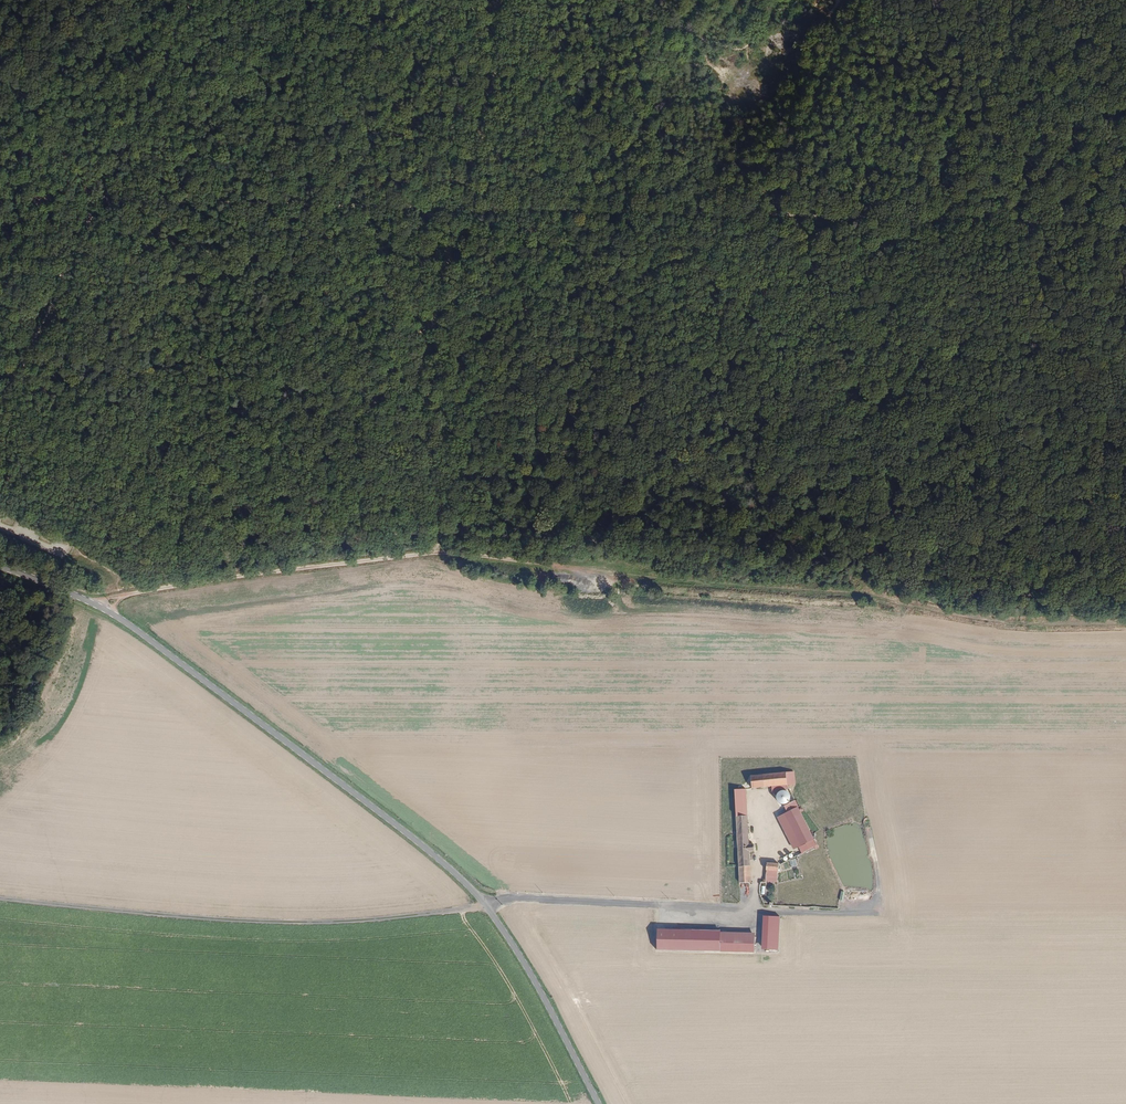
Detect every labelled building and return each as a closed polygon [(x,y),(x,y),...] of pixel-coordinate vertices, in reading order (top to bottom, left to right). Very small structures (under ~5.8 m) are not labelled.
[(796,782),(795,770),(750,774),(752,787),(774,784),(789,783),(796,782)] [(749,815),(747,788),(736,789),(737,815),(749,815)] [(793,795),(792,793),(792,792),(790,791),(787,790),(786,789),(785,790),(783,790),(781,791),(780,792),(779,795),(779,797),(779,799),(780,801),(781,802),(784,804),(786,804),(788,804),(790,803),(791,802),(792,801),(793,799),(793,798),(793,797),(793,795)] [(816,838),(797,800),(790,803),(786,805),(789,811),(779,816),(795,848),(816,838)] [(753,882),(751,850),(757,850),(756,844),(755,844),(755,842),(751,842),(749,815),(737,815),(741,883),(753,882)] [(768,869),(776,869),(780,870),(780,862),(768,861),(768,869)] [(779,949),(780,916),(763,915),(762,949),(779,949)] [(756,952),(756,935),(722,935),(722,930),(660,929),(660,952),(756,952)]
